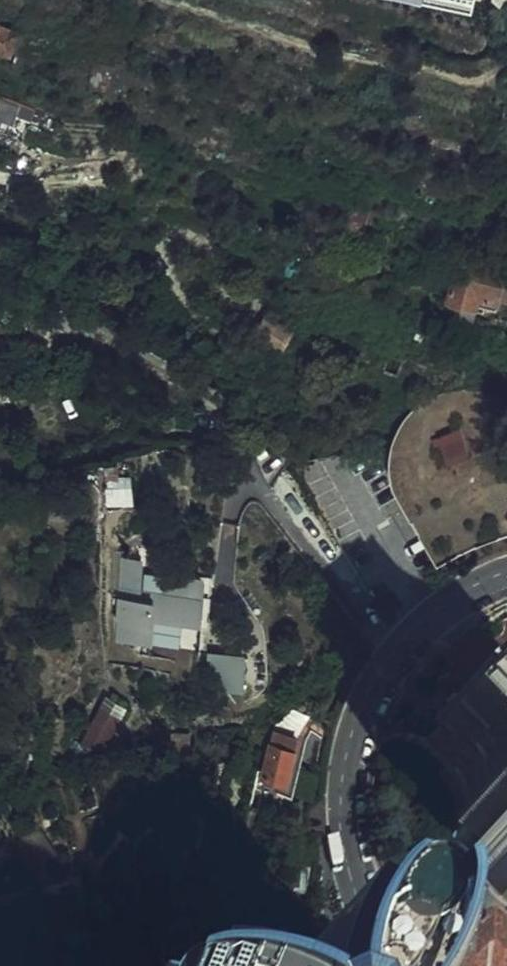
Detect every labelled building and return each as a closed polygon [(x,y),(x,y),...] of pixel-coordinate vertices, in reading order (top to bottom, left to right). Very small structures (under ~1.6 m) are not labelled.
[(21,30),(0,21),(0,48),(12,53),(21,30)] [(340,220),(337,234),(365,240),(369,215),(324,206),(323,217),(340,220)] [(389,219),(369,215),(365,240),(384,243),(389,219)] [(498,257),(458,263),(447,305),(494,318),(500,293),(506,295),(506,259),(498,257)] [(252,327),(279,345),(298,317),(271,300),(252,327)] [(441,539),(478,547),(495,540),(506,537),(506,417),(506,416),(500,411),(493,406),(485,403),(477,400),(470,397),(461,396),(455,395),(447,396),(439,398),(432,401),(424,404),(417,409),(411,413),(405,419),(403,422),(399,430),(396,438),(393,447),(391,456),(391,464),(390,468),(395,485),(408,509),(414,511),(423,517),(441,539)] [(107,475),(108,503),(134,502),(133,474),(107,475)] [(417,525),(448,552),(463,553),(478,547),(441,539),(423,517),(414,511),(408,509),(417,525)] [(114,554),(107,553),(105,612),(112,612),(114,554)] [(134,560),(114,559),(110,646),(196,650),(199,583),(181,583),(181,574),(158,573),(157,592),(133,591),(134,560)] [(412,752),(441,791),(450,824),(439,856),(505,919),(506,916),(506,729),(471,694),(412,752)] [(102,701),(96,714),(115,723),(122,711),(102,701)] [(115,723),(96,714),(78,746),(71,743),(71,761),(83,761),(88,752),(98,757),(115,723)] [(273,744),(266,743),(262,751),(258,774),(266,775),(262,792),(294,800),(310,728),(302,727),(297,739),(275,734),(273,744)] [(168,730),(169,752),(176,753),(186,749),(186,730),(168,730)] [(435,965),(506,965),(506,953),(474,917),(435,965)] [(316,965),(352,965),(347,953),(316,965)]
